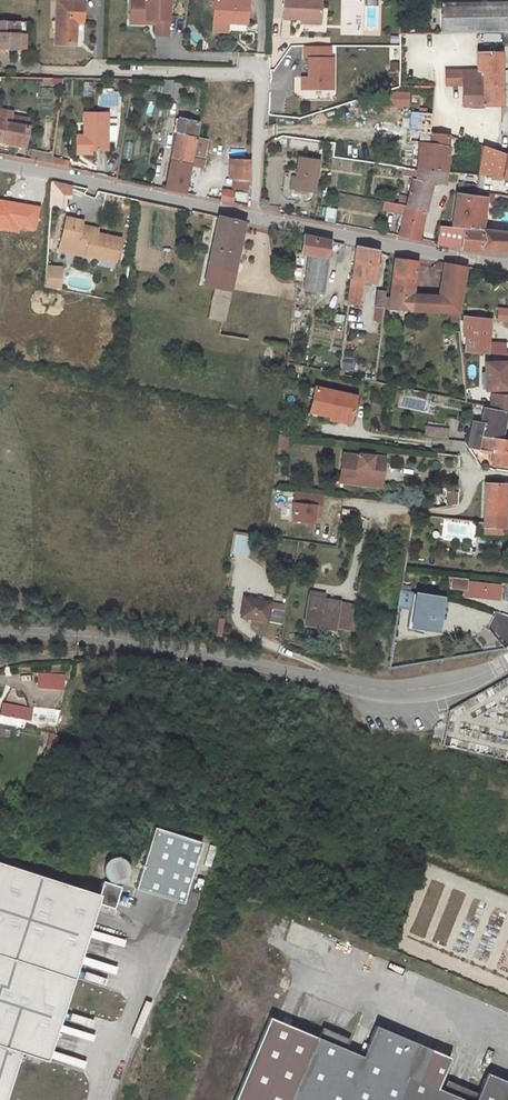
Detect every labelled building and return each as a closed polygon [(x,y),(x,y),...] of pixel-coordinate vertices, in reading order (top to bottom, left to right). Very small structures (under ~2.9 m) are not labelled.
[(83,0),(57,1),(57,42),(77,43),(78,22),(83,21),(83,0)] [(131,15),(146,15),(146,20),(157,20),(157,24),(157,35),(169,35),(170,0),(131,0),(131,15)] [(214,16),(228,18),(228,20),(247,21),(248,0),(215,0),(214,16)] [(283,18),(301,19),(321,20),(322,0),(284,0),(283,18)] [(476,2),(476,32),(495,31),(505,30),(507,30),(507,1),(476,2)] [(440,3),(441,32),(476,32),(476,2),(440,3)] [(131,15),(131,23),(157,24),(157,20),(146,20),(146,15),(131,15)] [(0,22),(0,49),(18,50),(18,22),(0,22)] [(331,45),(305,45),(305,57),(310,57),(310,76),(302,76),(302,88),(333,88),(333,57),(331,57),(331,45)] [(476,57),(462,57),(462,104),(501,104),(501,49),(476,50),(476,57)] [(389,72),(401,72),(401,62),(389,62),(389,72)] [(168,80),(159,80),(157,91),(166,93),(168,80)] [(166,93),(165,97),(174,98),(176,82),(168,80),(166,93)] [(409,108),(409,94),(390,94),(390,107),(409,108)] [(361,115),(359,101),(352,102),(355,116),(361,115)] [(0,111),(0,144),(24,150),(29,130),(30,123),(11,119),(12,114),(0,111)] [(107,111),(83,112),(83,133),(86,133),(86,148),(108,149),(107,111)] [(415,142),(413,168),(418,169),(418,168),(420,134),(420,131),(428,132),(431,114),(431,113),(412,112),(410,142),(415,142)] [(191,165),(192,155),(194,149),(206,150),(207,140),(197,138),(198,123),(181,118),(180,124),(181,124),(172,160),(191,165)] [(449,137),(450,137),(450,135),(428,132),(420,131),(420,134),(418,168),(445,170),(449,137)] [(83,133),(75,133),(77,152),(91,152),(92,149),(86,148),(86,133),(83,133)] [(482,144),(479,172),(501,173),(501,177),(507,178),(507,153),(482,144)] [(205,157),(206,150),(194,149),(192,155),(205,157)] [(51,163),(52,154),(32,151),(30,160),(51,163)] [(291,188),(315,190),(319,157),(299,155),(297,175),(292,174),(291,188)] [(204,160),(194,159),(193,165),(203,167),(204,160)] [(165,188),(185,192),(191,165),(172,160),(165,188)] [(249,186),(250,161),(234,161),(233,186),(249,186)] [(445,170),(418,168),(418,169),(417,181),(413,180),(412,187),(408,186),(407,192),(410,192),(409,198),(395,195),(393,204),(406,206),(426,208),(433,181),(444,182),(445,170)] [(51,206),(70,206),(71,182),(52,182),(51,206)] [(494,191),(477,188),(477,194),(456,192),(451,225),(481,229),(484,199),(494,200),(494,191)] [(221,200),(231,202),(234,191),(224,189),(221,200)] [(0,201),(0,229),(17,232),(18,226),(35,229),(39,207),(0,201)] [(419,240),(426,208),(406,206),(393,204),(392,212),(404,215),(398,237),(401,237),(419,240)] [(336,222),(337,208),(327,207),(325,221),(336,222)] [(223,321),(245,221),(235,219),(220,216),(205,285),(214,287),(208,318),(223,321)] [(66,219),(59,251),(89,257),(89,256),(116,261),(120,239),(103,235),(102,238),(97,237),(99,230),(76,225),(77,221),(66,219)] [(451,225),(450,225),(439,224),(434,242),(479,251),(498,251),(507,251),(507,232),(481,229),(451,225)] [(330,240),(304,234),(302,252),(309,254),(306,279),(299,278),(298,288),(323,291),(330,240)] [(378,250),(357,245),(354,266),(353,279),(351,279),(349,303),(362,304),(364,281),(374,282),(378,250)] [(417,260),(395,258),(390,307),(418,310),(424,310),(424,293),(413,293),(417,260)] [(438,261),(438,262),(436,269),(450,273),(446,295),(441,294),(437,311),(452,311),(453,322),(459,323),(459,312),(467,267),(438,261)] [(44,287),(58,290),(60,268),(46,267),(44,287)] [(441,294),(424,293),(424,310),(437,311),(441,294)] [(498,308),(497,319),(507,320),(507,309),(498,308)] [(465,349),(507,354),(507,339),(488,337),(489,318),(463,316),(463,317),(465,335),(466,335),(465,349)] [(506,361),(483,364),(486,390),(506,387),(504,373),(507,373),(506,361)] [(356,396),(315,387),(310,412),(330,416),(330,420),(350,424),(356,396)] [(494,407),(507,410),(507,395),(495,393),(494,407)] [(481,422),(480,433),(501,437),(505,412),(483,408),(481,422)] [(473,421),(471,431),(480,433),(481,422),(473,421)] [(290,423),(282,422),(280,434),(289,435),(290,423)] [(425,426),(423,436),(444,439),(445,439),(446,429),(425,426)] [(469,431),(466,447),(477,449),(480,433),(471,431),(469,431)] [(480,433),(477,449),(492,452),(490,464),(507,467),(507,438),(501,437),(480,433)] [(378,456),(358,454),(357,456),(343,454),(340,476),(361,478),(361,484),(375,486),(378,456)] [(384,457),(378,456),(375,486),(381,486),(384,457)] [(340,482),(361,484),(361,478),(340,476),(340,482)] [(505,519),(506,483),(486,482),(483,532),(504,533),(504,531),(507,531),(507,519),(505,519)] [(320,518),(323,496),(293,491),(288,520),(313,523),(314,517),(320,518)] [(458,505),(458,491),(446,491),(446,505),(458,505)] [(234,529),(231,550),(235,551),(237,532),(255,535),(255,532),(234,529)] [(255,535),(237,532),(235,551),(253,553),(255,535)] [(498,586),(465,582),(464,596),(497,599),(498,586)] [(442,598),(411,593),(406,629),(437,634),(442,598)] [(340,601),(306,594),(300,624),(333,631),(334,628),(347,630),(353,604),(339,602),(340,601)] [(239,616),(262,620),(265,602),(243,598),(239,616)] [(269,609),(270,603),(265,602),(262,620),(267,621),(281,624),(283,611),(269,609)] [(37,688),(62,689),(63,675),(38,673),(37,688)] [(53,730),(56,720),(2,705),(0,713),(0,724),(17,728),(19,721),(53,730)] [(205,844),(157,829),(137,891),(185,906),(205,844)] [(205,866),(212,867),(215,847),(209,846),(205,866)] [(100,896),(0,863),(0,1099),(5,1099),(20,1052),(47,1061),(98,904),(115,910),(122,888),(117,886),(118,884),(122,883),(124,882),(126,880),(128,878),(129,874),(130,871),(129,867),(128,865),(125,862),(123,861),(120,859),(116,859),(113,859),(111,860),(109,862),(107,864),(105,868),(104,872),(106,878),(108,881),(110,882),(109,884),(105,882),(100,896)] [(316,1036),(269,1015),(233,1099),(507,1099),(507,1079),(506,1078),(504,1084),(484,1076),(478,1091),(448,1079),(442,1090),(419,1079),(432,1049),(374,1025),(361,1055),(344,1048),(349,1038),(322,1027),(318,1036),(316,1036)]
